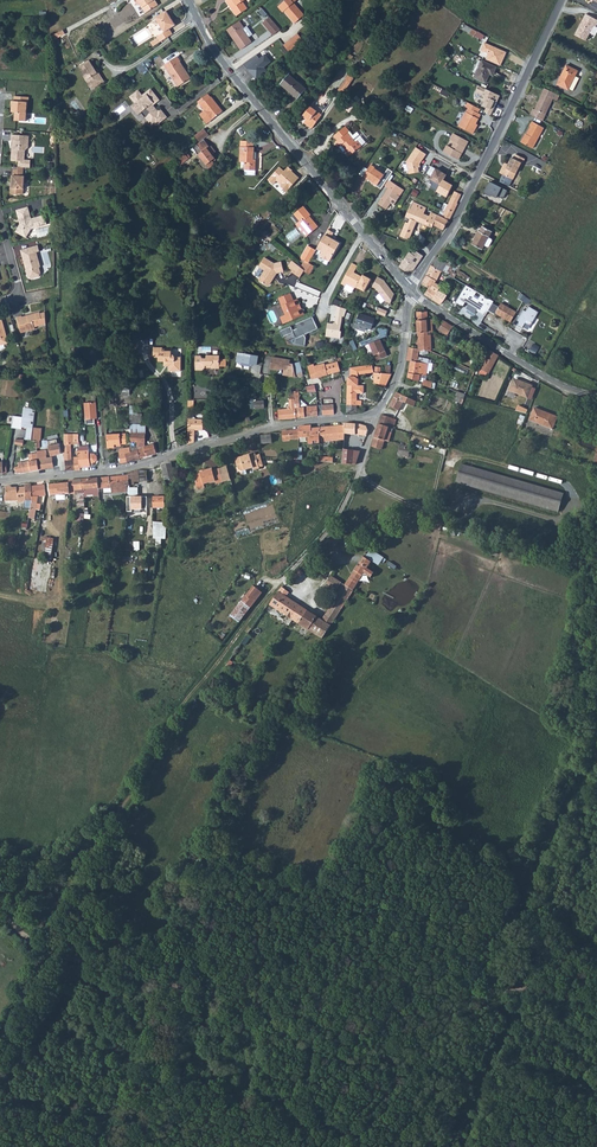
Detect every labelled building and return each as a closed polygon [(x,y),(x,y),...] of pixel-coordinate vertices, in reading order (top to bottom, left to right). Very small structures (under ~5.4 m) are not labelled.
[(138,6),(140,5),(145,14),(159,6),(155,0),(154,1),(154,0),(134,0),(138,6)] [(226,0),(236,16),(247,9),(243,2),(245,0),(227,0),(226,0)] [(290,0),(286,0),(278,7),(283,12),(284,11),(295,23),(304,16),(293,4),(290,0)] [(165,11),(154,19),(163,33),(155,37),(156,39),(149,43),(152,47),(171,35),(168,30),(174,26),(165,11)] [(585,13),(574,34),(585,40),(594,25),(595,26),(596,22),(596,20),(585,13)] [(269,17),(263,23),(273,35),(280,29),(269,17)] [(239,21),(227,30),(241,50),(252,42),(243,30),(244,28),(239,21)] [(465,25),(462,29),(474,36),(477,32),(465,25)] [(54,36),(56,40),(65,35),(63,31),(54,36)] [(297,34),(291,40),(294,44),(301,38),(297,34)] [(291,40),(283,46),(289,52),(303,41),(301,38),(294,44),(291,40)] [(489,54),(487,59),(501,66),(507,53),(486,42),(482,50),(489,54)] [(268,70),(265,67),(273,61),(264,50),(244,63),(257,79),(268,70)] [(459,62),(462,58),(458,53),(454,57),(459,62)] [(182,67),(183,67),(180,62),(182,60),(178,56),(164,65),(167,70),(178,87),(191,79),(187,73),(186,74),(182,67)] [(89,61),(79,67),(84,75),(90,85),(95,83),(97,87),(103,83),(98,73),(97,74),(95,71),(89,61)] [(473,72),(476,74),(481,62),(478,61),(473,72)] [(481,62),(476,74),(474,78),(486,83),(490,74),(491,72),(494,73),(496,67),(482,61),(481,62)] [(142,63),(135,68),(139,74),(141,72),(143,75),(148,71),(142,63)] [(568,89),(568,88),(574,76),(577,70),(566,64),(556,84),(568,89)] [(349,73),(345,79),(346,79),(351,83),(354,77),(349,73)] [(90,85),(84,75),(82,76),(91,90),(97,87),(95,83),(90,85)] [(306,90),(289,75),(281,85),(298,99),(306,90)] [(574,76),(568,88),(572,90),(578,78),(574,76)] [(351,83),(346,79),(338,90),(343,93),(351,83)] [(500,96),(479,86),(476,92),(483,95),(481,99),(485,101),(483,105),(487,107),(485,111),(491,115),(495,106),(493,105),(495,101),(497,102),(500,96)] [(532,108),(530,114),(542,120),(552,99),(556,100),(559,95),(544,88),(534,109),(532,108)] [(145,118),(152,126),(155,124),(157,122),(153,116),(157,113),(155,110),(154,111),(150,107),(152,106),(153,105),(152,103),(157,99),(150,90),(142,97),(138,91),(130,97),(136,104),(132,107),(138,114),(140,112),(145,118)] [(25,93),(14,92),(14,97),(12,97),(11,103),(13,103),(13,106),(15,109),(14,117),(25,118),(26,104),(26,98),(24,98),(25,93)] [(207,94),(198,102),(205,111),(200,114),(207,123),(222,112),(216,105),(217,105),(211,97),(210,98),(207,94)] [(341,106),(349,113),(355,106),(357,104),(352,100),(354,98),(352,96),(350,99),(348,97),(341,106)] [(476,128),(474,126),(476,124),(480,115),(478,113),(480,109),(467,102),(465,106),(468,108),(458,126),(473,134),(476,128)] [(310,106),(303,115),(307,118),(306,120),(303,123),(308,126),(309,125),(313,128),(322,115),(310,106)] [(155,124),(156,125),(166,118),(160,111),(157,113),(153,116),(157,122),(155,124)] [(525,137),(524,136),(521,142),(532,148),(543,128),(532,121),(530,125),(531,126),(527,134),(525,137)] [(339,147),(341,145),(343,144),(348,149),(346,150),(350,156),(365,143),(356,132),(352,135),(351,137),(348,133),(349,132),(345,127),(334,136),(338,141),(335,143),(339,147)] [(204,129),(194,136),(200,143),(203,140),(209,135),(204,129)] [(458,160),(462,153),(460,152),(463,147),(465,148),(468,141),(453,133),(450,140),(454,142),(451,148),(447,145),(443,152),(458,160)] [(28,137),(11,135),(10,141),(12,141),(13,141),(12,150),(11,150),(10,161),(18,162),(17,168),(23,168),(29,168),(30,161),(24,160),(24,151),(27,148),(28,137)] [(200,143),(193,148),(207,165),(212,161),(215,159),(212,155),(214,154),(213,151),(214,150),(211,146),(209,147),(203,140),(200,143)] [(240,162),(241,162),(245,162),(245,170),(255,170),(255,160),(253,160),(252,160),(252,152),(254,152),(254,148),(240,147),(240,162)] [(416,148),(406,162),(408,174),(419,172),(417,164),(418,163),(419,164),(426,155),(416,148)] [(186,153),(178,160),(182,164),(190,158),(186,153)] [(508,165),(503,174),(499,181),(509,185),(521,163),(522,163),(525,159),(515,154),(513,158),(512,158),(508,165)] [(500,172),(503,174),(508,165),(505,163),(500,172)] [(363,177),(367,180),(368,178),(372,181),(372,182),(377,186),(381,189),(383,185),(387,179),(392,172),(388,169),(383,174),(374,168),(375,168),(371,165),(363,177)] [(279,166),(267,179),(273,185),(277,180),(281,185),(280,186),(286,191),(299,178),(291,171),(293,170),(288,166),(284,170),(279,166)] [(17,168),(13,167),(12,176),(11,176),(10,183),(12,184),(11,187),(10,189),(10,193),(11,195),(16,195),(17,194),(22,195),(24,177),(22,177),(23,168),(17,168)] [(434,169),(429,179),(440,185),(443,180),(445,175),(434,169)] [(387,179),(383,185),(388,188),(392,182),(387,179)] [(453,185),(443,180),(440,185),(437,191),(447,197),(453,185)] [(501,186),(488,180),(483,191),(483,192),(489,195),(489,194),(495,197),(496,195),(501,198),(506,189),(500,187),(501,186)] [(392,182),(388,188),(378,204),(386,210),(391,203),(394,205),(399,197),(396,195),(400,188),(392,182)] [(438,215),(433,225),(443,230),(448,220),(448,221),(457,204),(456,203),(460,195),(454,192),(447,206),(443,204),(438,215)] [(416,222),(432,228),(433,225),(438,215),(431,212),(429,216),(422,213),(425,208),(412,201),(405,217),(411,220),(409,224),(406,223),(400,236),(409,240),(416,222)] [(300,221),(297,223),(303,230),(305,228),(309,233),(318,227),(311,218),(310,219),(308,217),(309,216),(310,215),(303,206),(294,214),(300,221)] [(27,207),(15,211),(18,219),(20,219),(21,220),(22,222),(21,224),(19,224),(15,232),(26,238),(31,230),(42,226),(40,217),(31,219),(27,207)] [(271,241),(281,229),(269,219),(259,230),(271,241)] [(297,223),(296,224),(306,236),(309,233),(305,228),(303,230),(297,223)] [(52,235),(50,226),(35,229),(38,239),(52,235)] [(478,231),(471,244),(481,249),(484,245),(487,246),(488,246),(492,240),(491,239),(488,237),(492,232),(482,226),(479,231),(478,231)] [(334,232),(328,229),(318,247),(323,250),(320,255),(329,260),(339,243),(331,238),(334,232)] [(310,245),(302,257),(305,259),(301,267),(305,270),(310,262),(310,261),(317,250),(310,245)] [(37,246),(26,249),(28,255),(23,256),(25,265),(26,265),(28,270),(26,271),(27,277),(31,279),(38,277),(40,274),(39,268),(40,266),(36,253),(39,252),(37,246)] [(408,252),(399,266),(404,271),(413,270),(423,256),(414,250),(411,254),(408,252)] [(318,259),(328,264),(329,261),(320,255),(318,259)] [(259,279),(259,281),(266,285),(268,285),(273,278),(272,277),(274,273),(276,273),(283,272),(281,262),(274,263),(264,257),(258,266),(259,267),(255,275),(260,278),(259,279)] [(437,257),(433,266),(442,271),(447,263),(437,257)] [(305,270),(301,267),(293,259),(289,265),(293,269),(292,271),(300,277),(305,270)] [(316,265),(310,262),(305,270),(310,274),(316,265)] [(352,263),(341,283),(346,285),(344,289),(351,292),(353,288),(356,287),(364,292),(371,279),(363,275),(362,277),(354,272),(357,265),(352,263)] [(431,265),(420,284),(427,288),(424,295),(432,299),(436,292),(431,289),(435,282),(435,281),(436,281),(442,271),(433,266),(431,265)] [(377,276),(371,287),(375,289),(385,301),(390,303),(394,294),(383,279),(377,276)] [(435,282),(431,289),(436,292),(438,289),(440,285),(435,282)] [(466,285),(454,306),(457,302),(462,305),(465,301),(480,310),(479,312),(485,315),(487,311),(492,303),(493,301),(481,294),(478,299),(473,296),(476,292),(466,285)] [(438,289),(436,292),(432,299),(440,304),(446,294),(438,289)] [(284,322),(301,315),(294,301),(290,294),(279,298),(287,315),(282,317),(284,322)] [(495,313),(510,322),(516,312),(501,303),(499,307),(492,303),(487,311),(494,315),(495,313)] [(522,310),(514,324),(522,328),(525,323),(530,326),(538,312),(528,306),(525,311),(522,310)] [(379,307),(377,313),(385,316),(387,311),(379,307)] [(417,311),(417,332),(427,332),(432,332),(432,325),(427,325),(427,321),(427,319),(427,311),(417,311)] [(21,316),(16,318),(20,333),(35,329),(34,327),(45,324),(44,312),(40,314),(39,312),(21,317),(21,316)] [(359,313),(356,324),(366,327),(371,329),(374,319),(359,313)] [(311,316),(294,325),(296,329),(292,331),(290,326),(279,331),(282,338),(292,333),(295,338),(294,345),(304,346),(305,338),(304,335),(317,329),(311,316)] [(342,317),(336,316),(335,322),(333,324),(328,323),(326,336),(340,338),(341,332),(339,331),(342,317)] [(452,326),(444,321),(438,329),(447,335),(447,334),(451,337),(455,329),(452,327),(452,326)] [(351,346),(353,351),(369,344),(381,339),(387,337),(387,329),(378,328),(377,335),(351,346)] [(427,332),(417,332),(418,348),(419,348),(419,351),(428,350),(431,351),(430,335),(427,335),(427,332)] [(381,339),(369,344),(376,360),(387,356),(381,339)] [(163,347),(154,346),(154,356),(160,356),(160,360),(165,360),(165,365),(167,365),(166,356),(165,349),(163,348),(163,347)] [(409,347),(407,360),(410,360),(408,377),(419,381),(420,374),(426,375),(428,363),(417,361),(419,351),(419,348),(418,348),(409,347)] [(172,349),(165,349),(166,356),(167,365),(169,365),(169,370),(181,371),(181,356),(176,356),(173,353),(172,353),(172,349)] [(489,350),(479,368),(488,373),(498,356),(489,350)] [(237,353),(236,362),(242,363),(242,365),(250,366),(251,364),(256,365),(258,356),(237,353)] [(201,355),(195,356),(195,370),(202,370),(205,368),(205,366),(210,366),(212,368),(219,368),(219,366),(226,366),(225,359),(219,359),(219,355),(206,355),(206,358),(202,358),(201,355)] [(271,357),(270,368),(277,369),(277,368),(284,370),(284,375),(296,378),(304,377),(300,362),(293,364),(289,363),(290,360),(271,357)] [(309,370),(311,378),(317,376),(318,378),(324,376),(323,372),(326,371),(327,375),(340,371),(340,370),(337,361),(325,365),(324,363),(314,366),(314,368),(309,370)] [(372,364),(356,367),(357,371),(364,370),(365,374),(374,373),(374,372),(372,364)] [(350,368),(350,376),(354,376),(359,379),(358,375),(357,371),(356,367),(350,368)] [(374,373),(374,383),(385,387),(392,374),(374,372),(374,373)] [(347,378),(346,405),(357,405),(361,405),(362,400),(357,400),(357,394),(362,394),(363,386),(358,386),(359,379),(354,376),(350,376),(347,378)] [(513,379),(508,389),(528,398),(532,388),(533,385),(520,379),(520,380),(515,378),(513,379)] [(423,380),(422,384),(431,388),(432,382),(423,380)] [(129,386),(111,387),(111,395),(129,395),(129,386)] [(536,390),(532,388),(528,398),(523,408),(527,410),(536,390)] [(462,403),(465,393),(458,390),(454,400),(462,403)] [(405,396),(396,392),(390,403),(389,406),(397,410),(402,402),(413,407),(416,401),(405,397),(405,396)] [(286,409),(278,410),(279,420),(296,418),(294,395),(294,394),(289,394),(290,399),(289,399),(290,406),(286,409)] [(299,395),(294,395),(296,418),(318,416),(317,406),(307,407),(300,407),(299,399),(299,395)] [(307,405),(299,399),(300,407),(307,407),(307,405)] [(95,402),(83,403),(85,424),(94,424),(93,419),(96,419),(95,402)] [(333,404),(322,405),(322,415),(334,414),(333,404)] [(346,405),(346,414),(356,412),(357,405),(346,405)] [(558,416),(535,407),(530,419),(553,428),(558,416)] [(35,409),(24,408),(24,417),(13,416),(12,427),(21,428),(22,425),(27,426),(26,439),(32,439),(33,427),(35,409)] [(142,414),(130,414),(130,423),(142,423),(142,414)] [(381,415),(378,424),(389,427),(392,428),(396,419),(386,416),(381,415)] [(189,419),(188,430),(188,445),(195,442),(195,430),(202,430),(202,419),(189,419)] [(397,420),(394,428),(403,431),(409,433),(412,424),(397,420)] [(344,425),(344,434),(355,435),(363,436),(364,434),(366,435),(367,431),(365,430),(365,427),(361,424),(354,424),(344,423),(344,425)] [(374,438),(371,446),(380,449),(381,449),(384,440),(389,427),(378,424),(374,438)] [(131,425),(130,441),(137,442),(137,446),(137,448),(144,447),(145,426),(131,425)] [(311,425),(298,427),(299,429),(299,438),(310,437),(310,439),(308,439),(309,444),(319,444),(319,440),(319,430),(320,429),(320,427),(311,428),(311,425)] [(344,425),(332,426),(332,431),(332,434),(332,440),(343,440),(343,439),(344,434),(344,425)] [(319,430),(319,440),(323,440),(323,437),(326,437),(326,441),(332,441),(332,440),(332,434),(332,431),(332,426),(325,427),(320,427),(320,429),(319,430)] [(32,439),(39,440),(40,428),(33,427),(32,439)] [(389,427),(384,440),(389,442),(393,428),(392,428),(389,427)] [(299,438),(299,429),(282,431),(282,442),(290,441),(290,440),(298,439),(299,439),(299,438)] [(114,446),(114,444),(120,444),(126,444),(126,433),(107,434),(107,448),(114,448),(114,446)] [(78,434),(63,434),(63,444),(62,444),(65,460),(72,460),(70,444),(79,444),(78,434)] [(271,435),(260,436),(261,444),(271,443),(271,435)] [(56,439),(47,441),(51,456),(61,453),(59,443),(57,444),(56,439)] [(137,446),(129,447),(132,461),(140,459),(140,458),(156,453),(153,444),(144,447),(137,448),(137,446)] [(410,446),(399,444),(397,455),(407,457),(406,459),(410,459),(411,456),(408,455),(410,446)] [(120,453),(122,463),(132,461),(129,447),(123,448),(120,453)] [(342,448),(342,463),(357,464),(361,451),(342,448)] [(37,452),(37,460),(39,470),(52,468),(50,458),(47,458),(46,450),(37,451),(37,452)] [(88,450),(78,451),(78,456),(79,467),(80,468),(90,466),(90,463),(93,462),(95,461),(97,459),(96,456),(94,454),(92,453),(89,453),(88,450)] [(28,454),(30,460),(37,460),(37,452),(28,454)] [(254,452),(233,458),(237,469),(240,471),(252,467),(252,470),(258,468),(258,466),(262,465),(260,460),(256,461),(254,452)] [(15,466),(16,473),(20,473),(39,470),(37,460),(30,460),(22,462),(22,465),(15,466)] [(72,460),(65,460),(66,471),(74,470),(74,460),(72,460)] [(171,463),(161,466),(164,480),(174,477),(171,463)] [(460,463),(455,481),(557,511),(561,493),(460,463)] [(200,472),(191,475),(195,486),(202,484),(214,480),(216,484),(222,481),(218,468),(212,470),(211,468),(204,470),(204,471),(200,472)] [(128,473),(128,475),(128,481),(129,481),(129,485),(134,485),(134,482),(146,481),(146,470),(135,471),(133,472),(128,473)] [(128,475),(98,478),(98,489),(111,488),(111,493),(127,492),(127,486),(129,486),(129,485),(129,481),(128,481),(128,475)] [(98,478),(81,479),(83,490),(93,489),(98,489),(98,478)] [(81,479),(68,480),(68,483),(69,494),(75,494),(75,491),(83,490),(81,479)] [(69,494),(68,483),(49,484),(50,495),(69,494)] [(7,496),(5,496),(5,501),(10,501),(11,501),(18,501),(18,502),(25,502),(26,507),(31,508),(32,501),(31,487),(31,484),(25,485),(25,487),(11,488),(11,486),(9,486),(6,486),(7,496)] [(31,508),(29,518),(35,518),(36,510),(40,510),(41,504),(38,503),(38,496),(45,496),(46,496),(44,485),(31,487),(32,501),(31,508)] [(139,497),(127,497),(126,512),(132,512),(132,510),(142,510),(142,509),(147,509),(146,497),(142,497),(142,498),(139,498),(139,497)] [(164,497),(152,497),(152,508),(165,508),(164,497)] [(166,522),(153,522),(152,539),(155,539),(155,545),(162,545),(162,539),(166,540),(166,522)] [(46,554),(52,555),(55,538),(45,536),(42,548),(47,549),(46,554)] [(366,549),(363,554),(378,564),(381,558),(366,549)] [(361,557),(344,585),(352,590),(361,577),(366,574),(370,577),(373,572),(366,568),(369,562),(361,557)] [(300,567),(291,577),(296,581),(304,571),(300,567)] [(330,576),(325,585),(334,591),(340,583),(330,576)] [(340,583),(334,591),(338,594),(344,585),(340,583)] [(338,594),(324,616),(333,621),(352,591),(352,590),(344,585),(338,594)] [(253,586),(242,601),(250,607),(261,592),(253,586)] [(269,601),(267,603),(292,619),(299,606),(284,597),(287,592),(280,587),(270,602),(269,601)] [(250,607),(242,601),(241,600),(229,615),(239,622),(250,607)] [(299,606),(292,619),(322,638),(330,626),(322,621),(299,606)] [(324,616),(322,621),(330,626),(333,621),(324,616)]
